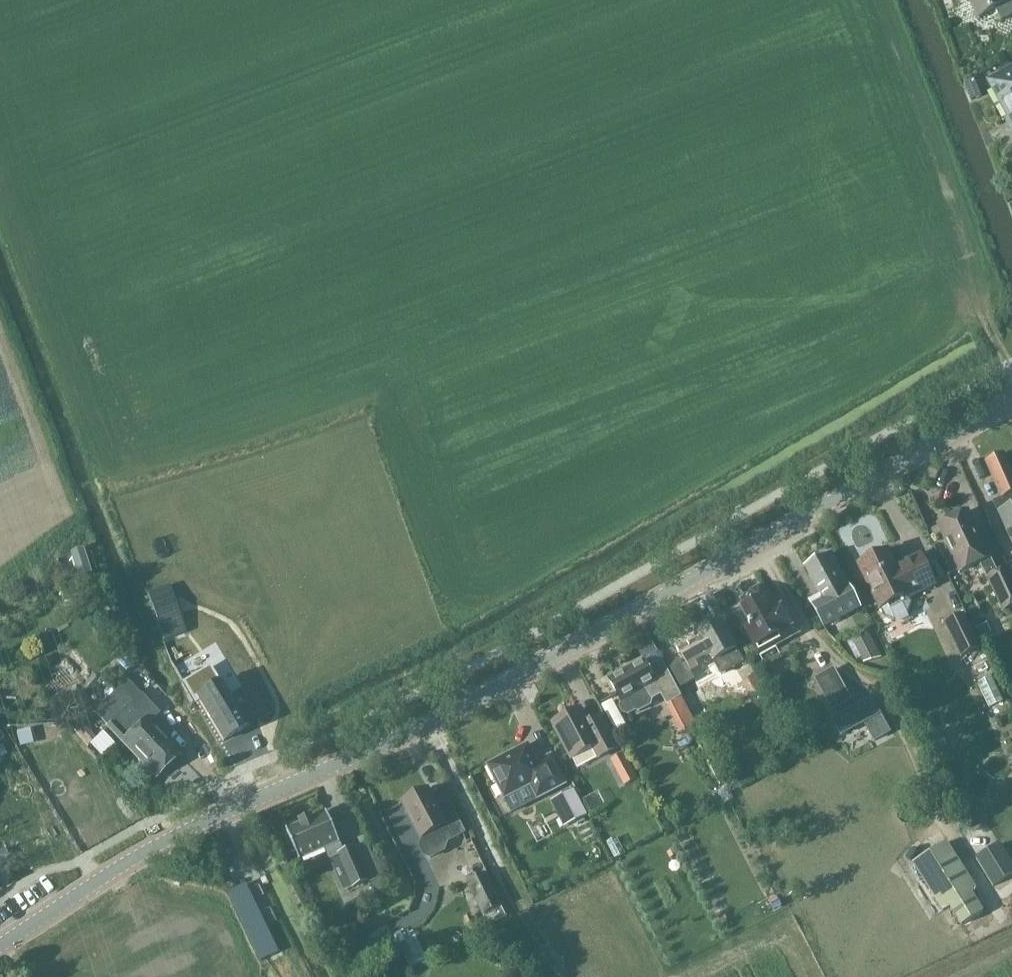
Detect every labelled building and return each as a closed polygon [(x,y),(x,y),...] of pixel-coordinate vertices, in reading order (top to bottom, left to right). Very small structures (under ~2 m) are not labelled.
[(978,17),(995,8),(1001,21),(1011,15),(1011,0),(969,0),(978,17)] [(991,82),(1011,121),(1011,120),(1011,70),(991,82)] [(985,461),(1001,496),(993,500),(1011,541),(1011,472),(1003,453),(985,461)] [(937,525),(960,572),(980,562),(1003,611),(1011,606),(1011,574),(1009,568),(998,573),(968,510),(937,525)] [(84,548),(71,553),(82,588),(96,583),(84,548)] [(889,549),(858,564),(879,609),(881,612),(882,611),(886,619),(894,621),(908,614),(911,604),(908,599),(936,585),(921,554),(897,566),(889,549)] [(860,608),(831,553),(805,567),(820,596),(810,601),(824,628),(860,608)] [(748,588),(746,597),(749,603),(741,607),(750,621),(743,625),(759,652),(798,628),(778,596),(771,600),(767,593),(769,592),(765,586),(756,584),(748,588)] [(161,631),(183,623),(170,586),(147,594),(161,631)] [(964,616),(945,625),(961,659),(980,650),(964,616)] [(741,675),(748,672),(721,622),(699,634),(730,690),(745,681),(741,675)] [(880,656),(868,631),(851,639),(863,663),(880,656)] [(681,658),(668,665),(681,688),(694,680),(681,658)] [(681,697),(674,682),(663,661),(647,670),(641,660),(609,679),(622,702),(619,707),(623,713),(628,715),(636,711),(639,712),(651,705),(651,700),(661,695),(667,705),(681,697)] [(814,678),(832,711),(851,700),(833,667),(814,678)] [(218,684),(209,668),(183,684),(194,703),(198,700),(223,742),(247,727),(220,683),(218,684)] [(755,674),(748,678),(756,692),(763,688),(755,674)] [(126,680),(93,712),(106,726),(107,726),(158,779),(181,756),(151,724),(160,715),(126,680)] [(870,697),(831,718),(840,735),(864,722),(874,740),(890,732),(870,697)] [(612,700),(601,706),(615,731),(625,726),(612,700)] [(601,716),(588,723),(581,708),(554,722),(573,758),(594,747),(600,758),(618,748),(601,716)] [(70,727),(86,745),(96,738),(79,719),(70,727)] [(625,726),(615,731),(619,739),(629,734),(625,726)] [(30,729),(16,732),(20,746),(33,743),(30,729)] [(627,740),(619,744),(623,751),(631,748),(627,740)] [(495,762),(488,765),(504,797),(511,811),(536,799),(564,784),(550,755),(536,763),(526,745),(495,762)] [(622,754),(609,761),(613,768),(620,764),(625,761),(622,754)] [(567,806),(575,822),(586,816),(571,787),(549,798),(556,812),(567,806)] [(445,851),(448,842),(465,833),(452,806),(440,812),(428,789),(402,802),(422,839),(419,846),(423,856),(430,858),(445,851)] [(299,823),(286,829),(299,860),(325,849),(329,860),(338,856),(352,888),(368,881),(374,894),(386,889),(373,859),(362,864),(354,845),(342,850),(326,812),(312,817),(311,815),(298,821),(299,823)] [(912,864),(941,911),(949,907),(960,925),(983,911),(971,893),(976,890),(946,842),(912,864)] [(975,859),(992,887),(1011,875),(1011,862),(1001,844),(975,859)] [(467,883),(483,915),(502,905),(486,873),(467,883)] [(246,885),(228,893),(260,961),(278,952),(246,885)]
